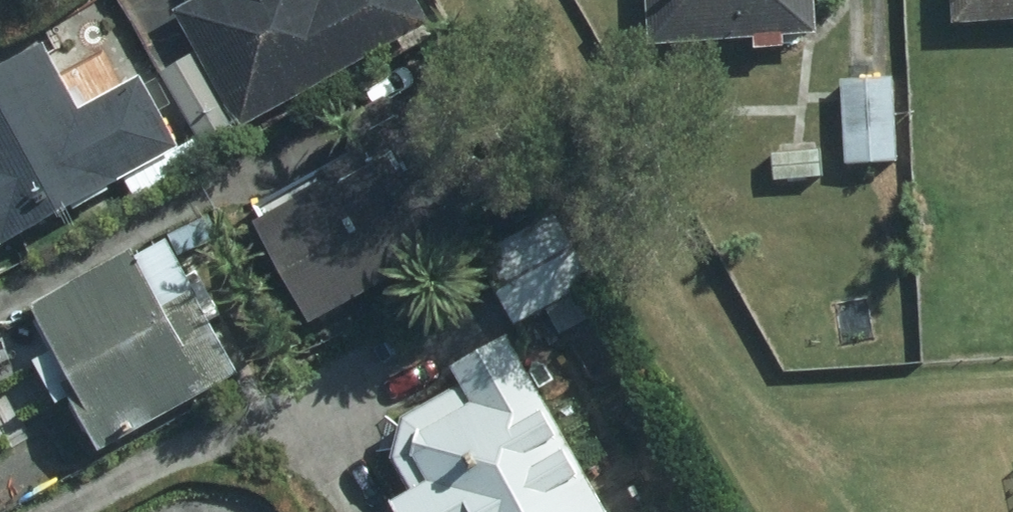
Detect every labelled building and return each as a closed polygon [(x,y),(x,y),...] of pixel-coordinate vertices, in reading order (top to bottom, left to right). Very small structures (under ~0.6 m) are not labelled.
[(191,146),(411,24),(398,0),(184,0),(161,13),(185,55),(151,74),(191,146)] [(637,44),(738,39),(739,49),(766,47),(765,36),(798,36),(795,0),(634,0),(637,44)] [(942,23),(1012,20),(1012,0),(941,0),(942,23)] [(0,69),(0,237),(159,149),(121,81),(63,114),(29,53),(0,69)] [(879,82),(830,82),(832,132),(879,132),(879,82)] [(237,228),(290,322),(467,225),(408,119),(402,123),(397,112),(364,103),(332,120),(323,151),(329,162),(295,180),(302,192),(237,228)] [(771,141),(770,178),(831,179),(832,143),(771,141)] [(542,222),(469,262),(503,325),(577,285),(542,222)] [(113,255),(21,307),(60,378),(53,381),(87,446),(222,371),(178,292),(149,308),(143,310),(113,255)] [(387,423),(376,464),(394,496),(377,506),(381,511),(600,511),(510,353),(494,361),(490,351),(436,381),(441,391),(387,423)]
